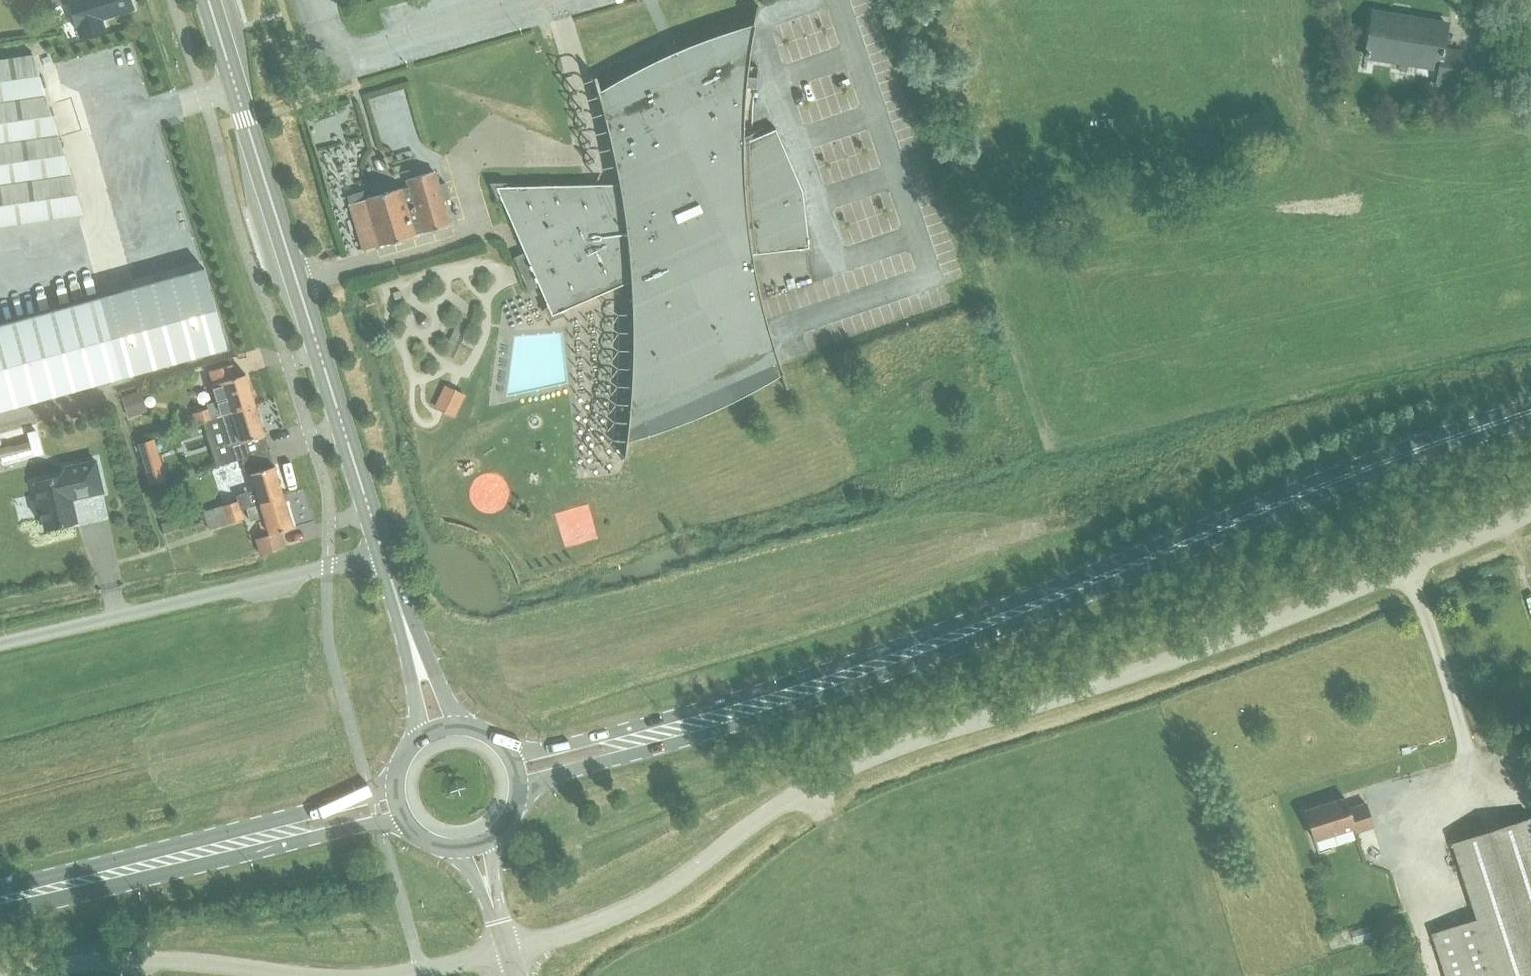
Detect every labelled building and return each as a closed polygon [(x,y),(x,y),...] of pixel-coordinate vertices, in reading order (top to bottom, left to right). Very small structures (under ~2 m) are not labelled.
[(78,23),(82,34),(104,28),(105,27),(101,16),(130,6),(128,0),(71,0),(78,23)] [(505,186),(495,186),(499,195),(524,252),(513,256),(528,290),(538,285),(547,305),(551,315),(560,311),(612,288),(630,280),(630,282),(631,291),(631,299),(632,305),(632,366),(629,403),(629,408),(626,432),(623,457),(626,457),(628,439),(628,438),(648,427),(671,415),(690,405),(713,396),(738,386),(769,376),(780,372),(780,373),(785,387),(787,386),(779,362),(772,341),(767,319),(762,300),(751,254),(809,247),(802,190),(775,128),(766,132),(743,142),(743,123),(745,92),(745,87),(751,41),(752,33),(755,21),(756,12),(758,6),(755,5),(752,24),(751,25),(730,37),(712,46),(693,56),(657,71),(628,82),(612,87),(599,91),(599,90),(595,76),(593,76),(597,91),(602,110),(607,129),(612,148),(614,160),(596,183),(588,184),(565,184),(520,185),(505,186)] [(1452,88),(1458,49),(1440,46),(1444,23),(1369,10),(1362,54),(1436,66),(1433,85),(1452,88)] [(82,213),(33,54),(0,59),(0,225),(82,213)] [(363,190),(346,195),(363,249),(378,245),(414,234),(414,233),(422,231),(422,232),(449,224),(442,200),(449,198),(445,182),(437,184),(433,171),(406,179),(408,186),(401,188),(400,187),(366,198),(363,190)] [(226,347),(204,268),(102,296),(0,324),(0,409),(226,347)] [(253,404),(243,374),(234,377),(230,363),(208,370),(216,401),(206,404),(207,409),(193,413),(195,421),(212,416),(216,415),(220,413),(253,404)] [(462,392),(440,383),(430,405),(451,415),(462,392)] [(139,393),(121,399),(127,419),(145,414),(139,393)] [(212,416),(205,418),(219,464),(241,458),(267,450),(262,435),(253,404),(220,413),(216,415),(212,416)] [(0,448),(0,455),(13,451),(30,447),(28,441),(12,445),(11,445),(0,448)] [(240,508),(245,506),(281,495),(267,450),(241,458),(245,473),(249,472),(254,489),(236,495),(238,499),(203,510),(206,519),(240,508)] [(158,458),(142,463),(149,486),(165,481),(158,458)] [(41,512),(45,529),(76,521),(71,498),(102,491),(95,460),(64,467),(65,475),(34,482),(38,498),(30,500),(33,514),(41,512)] [(481,517),(500,493),(474,473),(455,496),(481,517)] [(245,506),(250,519),(261,516),(267,533),(253,538),(258,554),(283,547),(278,530),(291,527),(281,495),(245,506)] [(240,508),(206,519),(209,529),(243,518),(240,508)] [(149,538),(143,516),(134,519),(140,541),(149,538)] [(177,518),(160,523),(163,532),(180,527),(177,518)] [(1355,831),(1372,826),(1365,803),(1348,808),(1344,798),(1304,810),(1313,839),(1353,826),(1355,831)] [(1530,817),(1454,842),(1478,918),(1433,933),(1447,975),(1530,975),(1530,817)] [(1388,918),(1371,923),(1375,935),(1392,930),(1388,918)]
